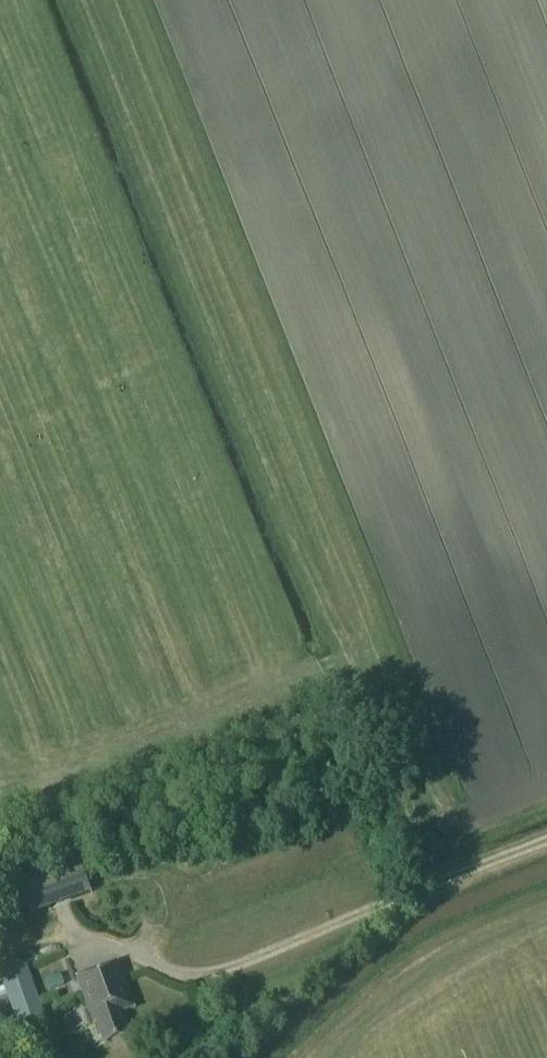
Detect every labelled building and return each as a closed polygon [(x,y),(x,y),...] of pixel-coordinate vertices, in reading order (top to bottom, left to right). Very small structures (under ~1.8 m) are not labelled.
[(19,883),(31,915),(92,893),(80,860),(19,883)] [(98,1023),(106,1045),(131,1036),(123,1014),(136,1009),(119,963),(78,978),(95,1024),(98,1023)] [(0,974),(19,1025),(45,1015),(27,964),(0,974)]
